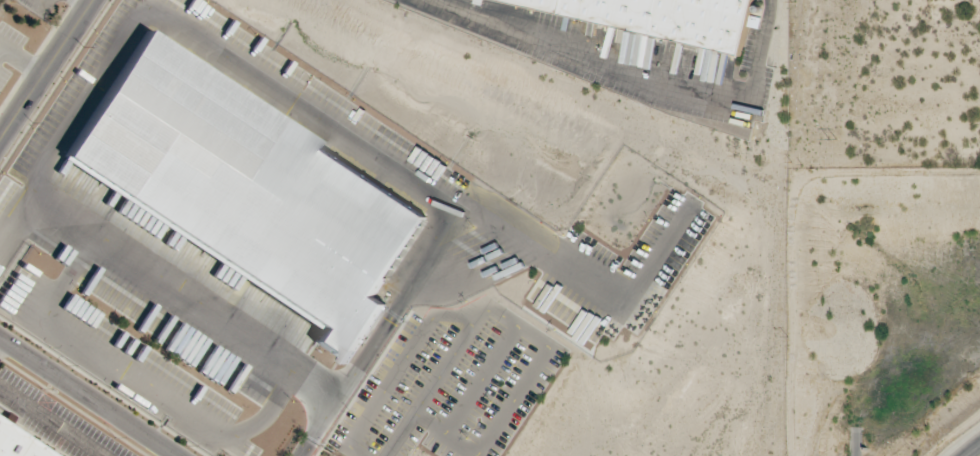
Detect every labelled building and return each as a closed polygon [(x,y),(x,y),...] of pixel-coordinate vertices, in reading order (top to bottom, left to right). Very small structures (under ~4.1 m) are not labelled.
[(747,29),(759,32),(762,21),(751,19),(755,0),(499,0),(741,56),(747,29)] [(428,218),(148,30),(63,157),(318,328),(306,345),(343,369),(382,311),(371,303),(428,218)] [(0,421),(53,455),(0,455),(0,421)]
